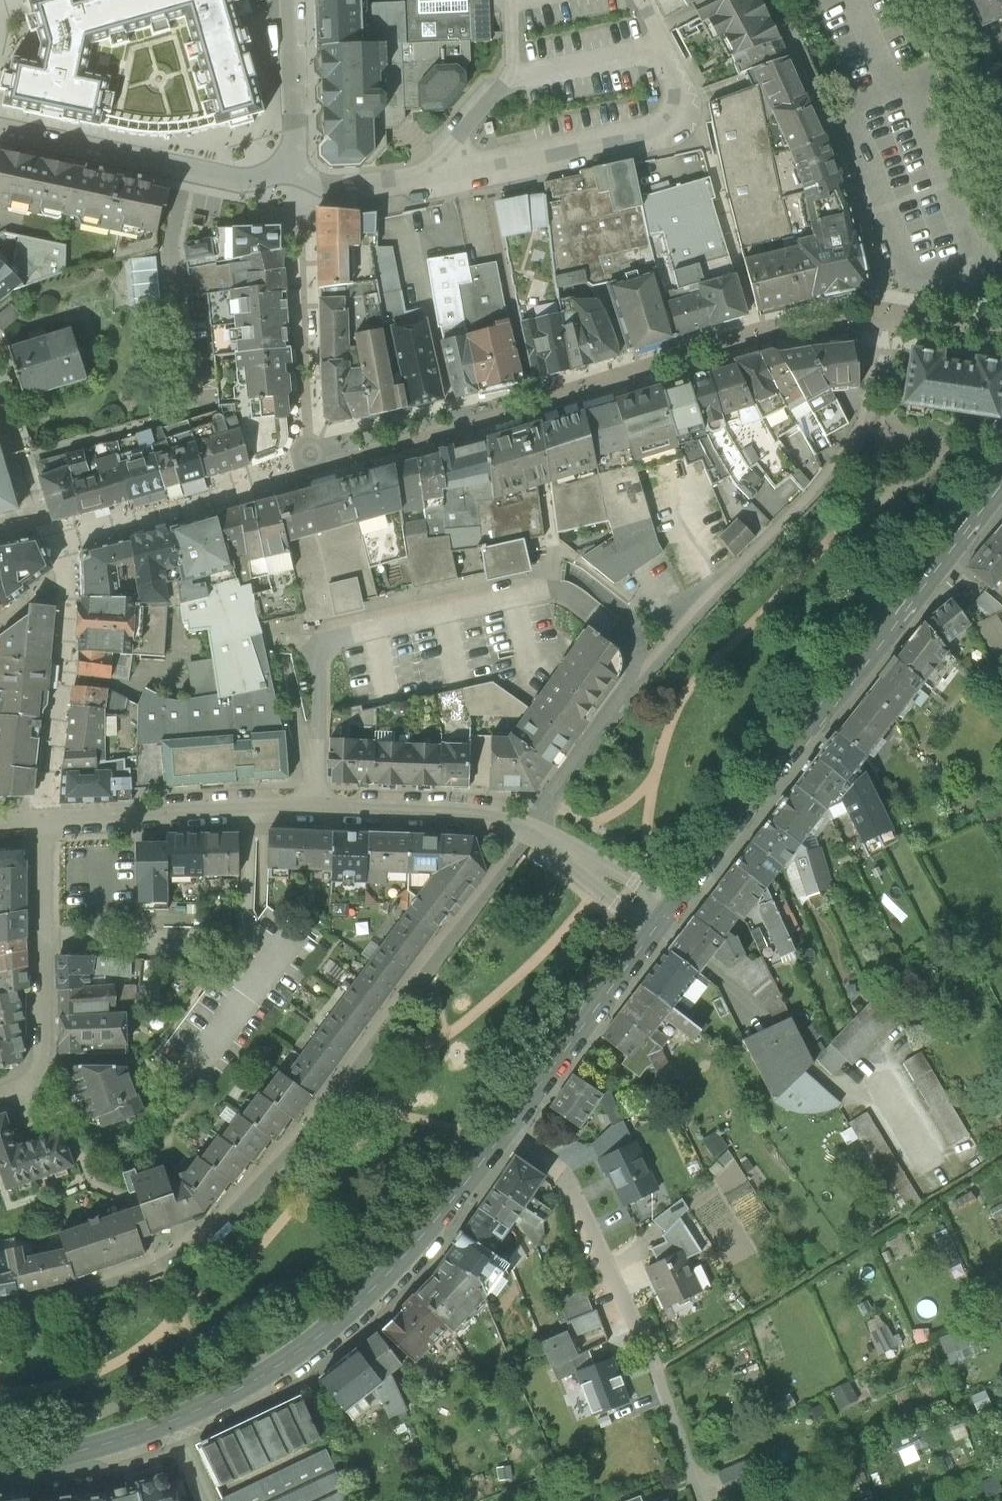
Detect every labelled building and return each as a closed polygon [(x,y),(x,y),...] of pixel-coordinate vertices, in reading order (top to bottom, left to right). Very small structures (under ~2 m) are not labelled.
[(217,127),(217,128),(230,124),(231,130),(255,124),(253,117),(265,114),(256,79),(258,79),(251,56),(249,56),(246,46),(252,45),(248,30),(242,32),(234,5),(240,3),(239,0),(35,0),(29,2),(33,16),(28,18),(32,34),(38,32),(42,47),(38,64),(14,59),(11,74),(5,72),(1,91),(7,93),(4,108),(25,112),(25,114),(80,125),(80,123),(101,128),(101,127),(112,79),(87,74),(93,46),(186,19),(217,127)] [(363,46),(362,5),(361,0),(318,0),(320,49),(363,46)] [(362,5),(363,46),(387,45),(470,42),(490,41),(488,0),(403,0),(404,4),(362,5)] [(700,19),(736,0),(700,0),(692,4),(696,12),(700,19)] [(700,19),(700,20),(706,17),(719,40),(725,37),(735,56),(735,57),(740,55),(747,53),(781,41),(770,19),(760,0),(736,0),(700,19)] [(983,27),(1001,19),(1001,0),(972,0),(983,27)] [(712,43),(719,40),(706,17),(700,20),(712,43)] [(112,79),(101,127),(128,133),(139,134),(149,136),(159,136),(170,136),(190,133),(201,131),(211,129),(217,127),(186,19),(93,46),(87,74),(112,79)] [(729,58),(735,56),(725,37),(719,40),(729,58)] [(781,41),(747,53),(752,70),(754,70),(788,57),(781,41)] [(406,111),(422,111),(420,109),(419,85),(435,67),(458,66),(466,73),(466,69),(471,62),(470,42),(387,45),(387,68),(381,75),(382,95),(385,97),(385,109),(374,121),(376,153),(368,161),(376,161),(387,148),(387,131),(387,127),(392,127),(394,124),(397,125),(400,124),(401,120),(399,118),(402,115),(402,111),(406,111)] [(361,169),(368,161),(376,153),(374,121),(385,109),(385,97),(382,95),(381,75),(387,68),(387,45),(363,46),(320,49),(320,50),(320,56),(317,58),(315,61),(315,73),(318,76),(321,78),(321,84),(318,87),(316,90),(316,102),(319,105),(322,107),(322,113),(320,116),(317,119),(317,131),(320,133),(323,136),(323,142),(321,145),(318,148),(318,160),(324,165),(330,170),(361,169)] [(740,75),(752,70),(747,53),(740,55),(743,64),(737,66),(740,75)] [(791,151),(792,151),(804,148),(804,149),(827,143),(806,100),(788,57),(754,70),(761,85),(791,151)] [(466,86),(466,73),(458,66),(435,67),(419,85),(420,109),(422,111),(445,109),(461,93),(461,87),(466,86)] [(466,74),(466,73),(466,86),(461,87),(461,93),(445,109),(422,111),(424,113),(444,112),(467,87),(466,74)] [(741,249),(745,261),(796,248),(794,243),(783,200),(782,200),(773,156),(791,151),(761,85),(709,104),(713,123),(726,187),(742,249),(741,249)] [(387,127),(387,131),(398,130),(406,121),(406,111),(402,111),(402,115),(399,118),(401,120),(400,124),(397,125),(394,124),(392,127),(387,127)] [(493,123),(484,125),(487,136),(495,134),(493,123)] [(804,148),(792,151),(806,193),(818,189),(817,184),(839,180),(827,143),(804,149),(804,148)] [(700,175),(700,178),(710,175),(702,148),(654,161),(661,185),(669,183),(669,184),(700,175)] [(783,200),(806,193),(792,151),(791,151),(773,156),(782,200),(783,200)] [(69,216),(78,169),(60,166),(9,155),(0,153),(0,202),(69,216)] [(548,211),(549,221),(550,228),(558,290),(576,287),(588,284),(589,284),(593,287),(607,285),(608,286),(656,271),(653,259),(648,237),(649,237),(645,219),(641,199),(634,165),(618,169),(582,176),(563,180),(545,184),(546,196),(548,211)] [(88,167),(84,171),(105,175),(103,170),(88,167)] [(135,181),(105,175),(84,171),(79,169),(69,216),(100,223),(121,227),(158,235),(163,209),(167,192),(155,189),(155,185),(135,181)] [(138,177),(135,181),(155,185),(154,180),(138,177)] [(641,199),(645,219),(712,199),(715,198),(710,178),(641,199)] [(818,189),(806,193),(814,239),(855,230),(849,203),(848,203),(840,186),(841,186),(839,180),(817,184),(818,189)] [(794,243),(814,239),(806,193),(783,200),(794,243)] [(525,200),(527,223),(549,221),(548,211),(546,196),(525,200)] [(712,201),(712,199),(645,219),(649,237),(664,234),(674,273),(679,291),(700,285),(700,286),(700,287),(735,277),(712,201)] [(498,206),(504,237),(550,228),(549,221),(527,223),(525,200),(498,206)] [(319,249),(359,247),(359,221),(359,213),(319,210),(318,210),(319,249)] [(377,215),(363,214),(363,221),(359,221),(359,247),(370,247),(378,248),(377,218),(377,215)] [(120,235),(114,261),(159,251),(157,237),(158,235),(121,227),(100,223),(99,230),(120,235)] [(234,243),(235,260),(281,251),(281,227),(226,228),(226,240),(234,240),(234,243)] [(218,242),(234,243),(234,240),(226,240),(226,228),(218,229),(218,241),(218,242)] [(558,290),(550,228),(504,237),(519,311),(521,324),(562,315),(561,312),(560,300),(558,290)] [(859,232),(855,230),(814,239),(794,243),(796,248),(810,301),(863,290),(869,282),(859,232)] [(669,293),(672,304),(703,294),(700,287),(700,286),(700,285),(679,292),(671,268),(669,256),(664,234),(649,237),(648,237),(653,259),(656,271),(664,295),(669,293)] [(20,236),(13,266),(33,285),(66,275),(66,272),(67,246),(20,236)] [(184,248),(187,262),(211,257),(214,257),(211,242),(211,240),(184,245),(184,248)] [(376,282),(370,247),(359,247),(319,249),(320,289),(376,282)] [(378,248),(370,247),(376,282),(377,294),(401,291),(394,248),(378,248)] [(798,304),(810,301),(796,248),(745,261),(758,313),(789,305),(787,299),(796,296),(798,303),(798,304)] [(284,270),(281,251),(235,260),(235,263),(230,264),(231,275),(240,274),(284,270)] [(26,288),(33,285),(13,266),(0,253),(0,262),(26,288)] [(473,284),(470,268),(467,254),(428,261),(437,321),(439,329),(441,329),(444,343),(468,338),(468,336),(460,286),(473,284)] [(213,264),(211,257),(187,262),(188,269),(211,264),(213,264)] [(132,260),(136,295),(147,294),(160,293),(156,258),(132,260)] [(12,291),(26,288),(0,262),(0,301),(12,291)] [(508,321),(497,263),(470,268),(473,284),(460,286),(468,336),(497,328),(496,324),(508,321)] [(211,268),(211,264),(188,269),(189,280),(231,275),(230,264),(211,268)] [(287,293),(284,270),(240,274),(242,290),(250,289),(250,290),(208,294),(208,296),(287,293)] [(667,306),(664,295),(656,271),(608,286),(629,353),(664,342),(676,338),(667,306)] [(240,274),(231,275),(189,280),(192,297),(208,294),(218,292),(218,286),(235,284),(235,290),(242,290),(240,274)] [(735,277),(700,287),(703,294),(712,326),(747,316),(735,277)] [(377,294),(376,282),(320,289),(320,301),(343,300),(348,299),(348,298),(349,298),(363,296),(377,294)] [(558,290),(560,300),(575,297),(579,296),(576,287),(558,290)] [(407,312),(406,313),(401,291),(377,294),(382,321),(383,324),(389,323),(408,319),(407,312)] [(287,305),(287,293),(208,296),(211,327),(288,320),(287,305)] [(377,294),(363,296),(368,324),(382,321),(377,294)] [(712,326),(703,294),(672,304),(670,305),(680,337),(712,326)] [(369,332),(368,324),(363,296),(349,298),(355,335),(369,332)] [(561,312),(562,315),(572,371),(594,365),(576,300),(575,297),(560,300),(561,312)] [(344,310),(343,300),(320,301),(323,370),(323,373),(325,418),(331,422),(370,417),(361,371),(352,371),(352,363),(348,363),(347,310),(344,310)] [(598,302),(576,300),(594,365),(618,357),(605,317),(602,311),(598,302)] [(3,333),(22,316),(12,305),(0,316),(0,329),(3,333)] [(412,333),(429,329),(428,322),(424,308),(407,312),(408,319),(412,333)] [(549,377),(572,371),(562,315),(521,324),(534,381),(549,377)] [(393,338),(412,333),(408,319),(389,323),(391,330),(393,338)] [(290,349),(288,320),(211,327),(215,356),(215,357),(236,355),(290,349)] [(525,384),(508,321),(496,324),(497,328),(468,336),(468,338),(480,394),(525,384)] [(406,390),(411,409),(444,400),(429,329),(412,333),(393,338),(406,390)] [(25,398),(25,399),(88,380),(72,330),(10,349),(10,350),(25,398)] [(355,335),(361,371),(370,417),(398,411),(394,392),(382,330),(369,332),(355,335)] [(480,394),(468,338),(444,343),(457,399),(480,394)] [(828,342),(829,347),(853,344),(857,365),(858,365),(857,341),(828,342)] [(829,347),(811,349),(831,389),(848,387),(848,389),(859,388),(858,365),(857,365),(853,344),(829,347)] [(291,365),(290,349),(236,355),(238,385),(235,389),(236,405),(238,423),(245,441),(248,457),(253,455),(257,457),(274,450),(277,443),(274,441),(277,433),(285,437),(286,433),(285,419),(288,415),(287,396),(289,392),(289,386),(286,383),(284,365),(291,365)] [(804,399),(806,403),(831,389),(811,349),(779,354),(804,399)] [(999,419),(1001,397),(1001,363),(977,359),(976,367),(957,364),(942,362),(943,354),(913,350),(904,405),(908,405),(907,415),(923,418),(925,408),(999,419)] [(788,408),(804,399),(779,354),(772,351),(760,355),(780,393),(787,408),(788,408)] [(737,366),(754,404),(780,393),(760,355),(760,354),(735,361),(737,366)] [(736,367),(710,374),(725,425),(740,421),(737,411),(754,406),(736,367)] [(710,374),(708,375),(691,380),(689,380),(705,430),(706,432),(706,434),(706,435),(713,449),(729,476),(734,484),(736,487),(750,500),(753,500),(757,496),(757,493),(753,488),(761,480),(751,470),(751,469),(750,468),(748,466),(727,432),(726,429),(726,428),(725,425),(710,374)] [(688,467),(701,462),(711,486),(722,481),(729,476),(713,449),(706,435),(706,434),(706,432),(705,430),(689,380),(676,384),(662,388),(662,389),(669,412),(667,413),(673,432),(680,452),(681,452),(687,467),(688,467)] [(617,403),(633,455),(638,454),(637,450),(670,440),(671,444),(676,443),(667,412),(668,412),(661,389),(646,394),(617,403)] [(833,392),(831,389),(806,403),(814,416),(822,429),(823,431),(826,437),(849,425),(833,392)] [(394,392),(398,411),(411,409),(406,390),(394,392)] [(762,421),(787,408),(780,393),(754,404),(760,417),(762,421)] [(788,408),(798,425),(814,416),(806,403),(804,399),(788,408)] [(616,403),(584,411),(595,457),(630,449),(629,447),(630,447),(623,426),(623,425),(622,424),(616,403)] [(249,462),(248,457),(245,441),(238,423),(236,405),(219,406),(220,411),(216,412),(233,470),(250,464),(249,463),(249,462)] [(726,429),(733,441),(745,437),(767,430),(762,421),(760,417),(759,417),(754,406),(737,411),(740,421),(725,425),(726,428),(726,429)] [(788,408),(787,408),(762,421),(767,430),(775,442),(799,426),(798,425),(788,408)] [(596,462),(595,457),(584,411),(543,425),(543,426),(550,482),(597,467),(596,462)] [(219,476),(233,470),(216,412),(209,414),(202,416),(219,474),(219,476)] [(206,478),(219,474),(202,416),(188,420),(192,431),(192,432),(195,444),(205,479),(206,478)] [(822,429),(814,416),(798,425),(799,426),(807,438),(822,429)] [(188,420),(161,429),(166,440),(192,431),(188,420)] [(538,486),(550,482),(543,426),(530,429),(538,485),(538,486)] [(169,453),(170,453),(166,442),(166,440),(161,429),(152,431),(156,446),(155,446),(154,446),(157,457),(169,453)] [(495,498),(538,485),(530,429),(487,442),(493,483),(495,498)] [(757,466),(774,488),(791,475),(797,471),(780,450),(774,442),(775,442),(767,430),(745,437),(733,441),(750,468),(751,469),(751,470),(757,466)] [(166,491),(157,457),(154,446),(155,446),(156,446),(152,431),(118,442),(118,443),(121,456),(120,457),(117,457),(120,467),(130,501),(166,491)] [(192,431),(166,440),(166,442),(170,453),(195,444),(192,432),(192,431)] [(633,455),(638,474),(681,461),(676,443),(671,444),(670,440),(637,450),(638,454),(633,455)] [(99,454),(99,463),(104,461),(104,462),(108,461),(108,460),(117,457),(120,457),(121,456),(118,443),(118,442),(98,446),(98,447),(99,454)] [(440,455),(446,492),(493,483),(487,442),(440,455)] [(181,486),(205,479),(195,444),(170,453),(181,486)] [(73,480),(75,483),(100,474),(100,468),(99,463),(99,454),(98,447),(98,446),(85,450),(91,475),(73,480)] [(596,462),(597,467),(609,522),(614,537),(582,558),(615,584),(663,552),(658,543),(630,449),(595,457),(596,462)] [(18,510),(0,450),(0,515),(18,510)] [(62,519),(79,515),(72,484),(75,483),(73,480),(91,475),(85,450),(66,455),(69,467),(63,470),(53,473),(40,478),(51,513),(53,512),(53,515),(60,513),(62,519)] [(166,491),(181,486),(170,453),(169,453),(157,457),(166,491)] [(36,463),(40,478),(53,473),(52,468),(62,465),(63,470),(69,467),(66,455),(35,463),(36,463)] [(448,537),(447,530),(442,493),(438,456),(416,461),(423,502),(423,508),(427,535),(428,539),(448,537)] [(104,461),(99,463),(100,468),(100,474),(110,471),(120,467),(117,457),(108,460),(108,461),(104,462),(104,461)] [(396,467),(402,514),(423,508),(423,502),(416,461),(396,467)] [(408,559),(409,559),(406,538),(404,526),(402,514),(396,467),(396,466),(347,480),(370,570),(399,561),(408,559)] [(110,507),(130,501),(120,467),(110,471),(100,474),(110,507)] [(557,534),(609,522),(597,467),(550,482),(557,534)] [(797,471),(791,475),(805,492),(811,483),(799,469),(797,471)] [(110,507),(100,474),(75,483),(72,484),(79,515),(110,507)] [(377,598),(370,570),(347,480),(310,490),(277,499),(306,615),(307,619),(313,618),(311,613),(377,598)] [(446,492),(442,493),(447,530),(480,528),(477,503),(495,501),(495,498),(493,483),(446,492)] [(480,528),(483,549),(524,540),(525,541),(545,536),(544,529),(538,486),(538,485),(495,498),(495,501),(477,503),(480,528)] [(254,595),(256,611),(255,612),(259,625),(289,618),(306,615),(277,499),(256,504),(266,559),(269,577),(271,590),(254,595)] [(266,559),(256,504),(240,509),(249,553),(251,562),(266,559)] [(427,535),(423,508),(402,514),(404,526),(406,538),(413,537),(427,535)] [(240,509),(218,515),(231,559),(239,557),(249,553),(240,509)] [(179,588),(182,605),(209,599),(207,588),(206,586),(202,584),(201,578),(234,568),(231,559),(218,515),(173,529),(182,567),(183,572),(177,577),(179,588)] [(721,537),(736,558),(756,538),(740,522),(739,521),(735,524),(730,529),(721,537)] [(122,525),(109,529),(114,543),(126,540),(122,525)] [(985,546),(1001,560),(1001,525),(985,546)] [(483,549),(480,528),(447,530),(448,537),(428,539),(427,535),(413,537),(406,538),(409,559),(453,553),(483,549)] [(171,578),(173,588),(179,588),(177,577),(183,572),(182,567),(173,529),(157,533),(166,579),(171,578)] [(157,533),(131,540),(135,564),(141,600),(141,602),(170,603),(166,579),(157,533)] [(38,539),(13,543),(27,587),(52,569),(38,539)] [(83,598),(121,599),(117,567),(135,564),(131,540),(80,553),(83,598)] [(530,563),(525,541),(524,540),(483,549),(485,574),(487,582),(532,572),(530,563)] [(0,544),(0,597),(3,606),(5,605),(6,606),(29,590),(27,587),(13,543),(0,544)] [(985,546),(966,569),(992,590),(999,581),(1001,583),(1001,560),(985,546)] [(243,582),(253,579),(251,562),(249,553),(239,557),(243,582)] [(408,564),(414,589),(459,579),(453,553),(409,559),(408,559),(399,561),(400,566),(408,564)] [(266,559),(251,562),(253,579),(253,580),(269,577),(266,559)] [(283,731),(281,722),(266,651),(262,634),(259,625),(255,612),(256,611),(254,595),(252,585),(242,588),(235,568),(234,568),(201,578),(202,584),(206,586),(207,588),(209,599),(182,605),(182,606),(185,625),(189,624),(191,634),(210,631),(214,660),(219,695),(194,699),(179,701),(169,700),(161,697),(147,689),(139,705),(139,707),(139,719),(138,727),(138,740),(137,759),(137,769),(133,770),(133,791),(165,789),(161,741),(283,732),(283,731)] [(169,607),(182,606),(182,605),(179,588),(173,588),(171,578),(166,579),(170,603),(169,607)] [(991,617),(1001,611),(1001,605),(985,591),(975,603),(991,617)] [(83,598),(82,617),(136,620),(137,600),(121,599),(83,598)] [(141,600),(137,600),(136,620),(134,655),(165,656),(169,607),(170,603),(141,602),(141,600)] [(969,625),(951,601),(924,623),(943,647),(944,646),(969,625)] [(51,662),(56,612),(31,610),(30,616),(0,638),(0,657),(51,662)] [(134,655),(136,620),(82,617),(80,651),(114,654),(134,655)] [(923,622),(894,660),(924,684),(933,690),(955,660),(956,660),(944,646),(943,647),(924,623),(923,622)] [(601,635),(591,628),(578,646),(532,711),(574,741),(619,679),(617,678),(619,673),(620,666),(620,658),(617,651),(612,646),(599,637),(601,635)] [(997,661),(1001,658),(1001,645),(991,651),(997,661)] [(111,679),(112,666),(114,654),(80,651),(78,674),(111,679)] [(134,655),(114,654),(112,666),(131,668),(134,655)] [(51,662),(0,657),(0,693),(48,691),(49,691),(51,662)] [(189,664),(194,699),(219,695),(214,660),(189,664)] [(896,720),(924,684),(894,660),(866,696),(896,720)] [(112,666),(111,679),(129,682),(131,668),(112,666)] [(508,721),(508,737),(513,737),(532,711),(497,685),(493,683),(464,689),(470,716),(502,717),(508,721)] [(72,706),(105,709),(108,691),(100,689),(75,687),(72,706)] [(470,716),(464,689),(434,696),(442,731),(442,744),(453,744),(453,740),(471,740),(471,736),(472,724),(470,716)] [(43,719),(44,703),(47,699),(48,691),(0,693),(0,716),(43,719)] [(115,718),(124,718),(128,700),(110,691),(108,691),(105,709),(104,717),(115,718)] [(376,729),(375,741),(375,743),(442,745),(442,744),(442,731),(434,696),(433,696),(378,708),(376,708),(376,729)] [(867,758),(896,720),(866,696),(837,735),(867,758)] [(128,700),(124,718),(139,719),(139,707),(139,705),(128,700)] [(68,738),(102,738),(103,728),(104,717),(105,709),(72,706),(68,738)] [(363,711),(362,706),(355,708),(331,712),(330,734),(350,735),(350,724),(360,725),(360,728),(376,729),(376,708),(363,711)] [(508,737),(492,737),(490,787),(490,789),(534,790),(552,765),(555,767),(574,741),(532,711),(513,737),(508,737)] [(19,798),(34,797),(37,770),(36,770),(39,742),(40,742),(42,727),(43,719),(0,716),(0,799),(19,798)] [(103,728),(115,729),(115,727),(115,718),(104,717),(103,728)] [(138,727),(139,719),(124,718),(115,718),(115,727),(138,727)] [(138,740),(138,727),(115,727),(115,729),(114,738),(138,740)] [(286,731),(283,732),(161,741),(165,789),(289,779),(290,779),(286,731)] [(866,759),(867,758),(837,735),(817,760),(847,784),(858,770),(866,759)] [(470,786),(490,787),(492,737),(471,736),(471,740),(470,786)] [(66,752),(64,769),(97,768),(97,764),(96,752),(101,751),(102,738),(68,738),(66,752)] [(137,759),(138,740),(114,738),(113,751),(114,762),(131,760),(137,759)] [(358,784),(374,784),(375,743),(375,741),(350,740),(330,739),(329,769),(332,770),(332,784),(358,785),(358,784)] [(469,789),(470,786),(471,740),(453,740),(453,744),(442,744),(442,745),(441,787),(445,787),(469,789)] [(374,785),(441,787),(442,745),(375,743),(374,784),(374,785)] [(97,764),(114,762),(113,751),(101,751),(96,752),(97,764)] [(114,762),(97,764),(97,768),(64,769),(62,804),(133,802),(132,791),(133,791),(133,770),(137,769),(137,759),(131,760),(114,762)] [(841,791),(847,784),(817,760),(796,787),(826,811),(841,791)] [(858,770),(847,784),(853,788),(877,837),(892,829),(866,774),(863,777),(858,770)] [(847,784),(841,791),(846,794),(841,800),(847,812),(863,844),(877,837),(853,788),(847,784)] [(816,823),(826,811),(796,787),(771,820),(800,844),(805,838),(810,832),(816,823)] [(831,821),(847,812),(841,800),(846,794),(841,791),(826,811),(829,817),(831,821)] [(816,823),(821,827),(829,817),(826,811),(816,823)] [(794,852),(800,844),(771,820),(753,843),(783,866),(794,852)] [(821,827),(816,823),(810,832),(815,836),(821,827)] [(305,870),(307,832),(307,831),(270,830),(268,869),(305,870)] [(334,833),(307,832),(305,870),(333,871),(334,833)] [(369,834),(334,833),(333,871),(333,881),(366,882),(367,872),(369,834)] [(411,835),(369,834),(367,872),(409,874),(411,835)] [(239,835),(205,836),(206,876),(239,875),(240,875),(239,835)] [(443,836),(411,835),(409,874),(441,874),(443,836)] [(169,877),(206,876),(205,836),(169,836),(169,843),(169,848),(169,877)] [(475,838),(443,836),(441,874),(420,900),(445,919),(449,914),(453,917),(475,888),(487,874),(487,873),(475,838)] [(805,838),(800,844),(806,849),(811,865),(823,861),(818,844),(814,845),(805,838)] [(140,911),(169,911),(169,904),(169,877),(169,848),(159,848),(159,843),(138,844),(138,884),(139,884),(140,911)] [(772,881),(783,866),(753,843),(736,865),(766,889),(772,881)] [(813,874),(811,865),(806,849),(800,844),(794,852),(799,856),(795,860),(807,897),(818,893),(813,874)] [(2,872),(3,871),(27,870),(26,849),(0,850),(0,873),(2,872)] [(811,865),(813,874),(826,871),(823,861),(811,865)] [(736,865),(711,897),(739,918),(743,921),(752,909),(759,902),(759,898),(762,894),(766,889),(736,865)] [(2,872),(2,887),(27,884),(27,876),(27,870),(3,871),(2,872)] [(420,900),(441,874),(409,874),(408,891),(418,898),(420,900)] [(772,881),(766,889),(780,919),(792,914),(778,884),(776,884),(772,881)] [(27,912),(27,884),(2,887),(0,887),(0,916),(27,912)] [(783,926),(780,919),(766,889),(762,894),(768,903),(761,906),(760,911),(770,932),(781,957),(795,951),(783,926)] [(408,912),(435,932),(445,919),(420,900),(418,898),(408,891),(407,912),(408,912)] [(695,918),(722,939),(727,933),(739,918),(711,897),(695,918)] [(27,938),(27,912),(0,916),(0,943),(27,938)] [(407,912),(371,962),(398,983),(435,932),(408,912),(407,912)] [(695,918),(678,939),(708,962),(713,956),(718,949),(724,941),(722,939),(695,918)] [(759,950),(768,947),(761,927),(751,931),(759,950)] [(734,939),(727,933),(722,939),(724,941),(725,942),(735,961),(745,956),(736,938),(734,939)] [(28,951),(27,938),(0,943),(0,957),(28,951)] [(699,974),(708,962),(678,939),(670,951),(699,974)] [(725,942),(724,941),(718,949),(722,952),(716,959),(728,969),(735,961),(725,942)] [(713,956),(716,959),(722,952),(718,949),(713,956)] [(28,967),(28,951),(0,957),(0,974),(28,967)] [(670,951),(643,986),(672,1009),(678,1001),(699,974),(670,951)] [(728,969),(744,984),(767,965),(763,956),(752,962),(745,956),(735,961),(728,969)] [(60,959),(61,990),(92,988),(92,985),(102,985),(104,971),(117,972),(126,974),(127,973),(128,961),(101,959),(101,960),(96,959),(60,959)] [(371,962),(351,990),(378,1010),(398,983),(371,962)] [(792,1018),(767,965),(744,984),(779,1024),(795,1043),(802,1039),(792,1018)] [(24,990),(29,989),(29,988),(28,967),(0,974),(0,996),(24,990)] [(655,1031),(664,1018),(672,1009),(643,986),(620,1016),(647,1038),(649,1039),(655,1031)] [(125,987),(117,987),(116,1014),(60,1017),(60,1055),(77,1055),(78,1046),(128,1046),(128,1013),(137,1013),(136,987),(125,987)] [(60,1017),(116,1014),(117,987),(92,988),(61,990),(60,990),(60,1017)] [(885,989),(877,998),(885,1006),(894,998),(885,989)] [(24,990),(0,996),(0,1043),(23,1037),(25,1036),(26,994),(24,990)] [(351,990),(344,999),(371,1019),(378,1010),(351,990)] [(897,1018),(885,1006),(877,998),(873,1001),(852,1023),(873,1044),(897,1018)] [(351,1047),(371,1019),(344,999),(324,1027),(351,1047)] [(678,1001),(672,1009),(689,1022),(695,1014),(678,1001)] [(689,1022),(672,1009),(664,1018),(694,1041),(702,1031),(689,1022)] [(642,1044),(647,1038),(620,1016),(603,1038),(629,1058),(630,1059),(633,1055),(642,1044)] [(873,1044),(852,1023),(831,1044),(846,1060),(852,1065),(873,1044)] [(777,1042),(804,1074),(814,1064),(802,1039),(795,1043),(779,1024),(743,1040),(751,1054),(777,1042)] [(288,1076),(287,1077),(313,1097),(314,1097),(351,1047),(324,1027),(288,1076)] [(655,1031),(649,1039),(656,1044),(651,1050),(648,1055),(651,1062),(652,1064),(678,1117),(689,1110),(662,1049),(670,1039),(655,1031)] [(6,1069),(6,1067),(24,1062),(21,1053),(26,1052),(23,1037),(0,1043),(0,1070),(6,1069)] [(647,1038),(642,1044),(651,1050),(656,1044),(649,1039),(647,1038)] [(838,1105),(804,1074),(777,1042),(751,1054),(774,1102),(778,1104),(782,1106),(786,1108),(790,1110),(794,1111),(798,1112),(802,1113),(806,1113),(810,1113),(814,1113),(818,1112),(822,1111),(826,1110),(830,1109),(834,1107),(839,1106),(838,1105)] [(642,1044),(633,1055),(646,1065),(651,1062),(648,1055),(651,1050),(642,1044)] [(816,1059),(832,1075),(846,1060),(831,1044),(816,1059)] [(930,1109),(951,1145),(968,1134),(947,1098),(948,1098),(921,1053),(903,1063),(930,1108),(930,1109)] [(652,1064),(651,1062),(646,1065),(633,1055),(630,1059),(629,1058),(624,1064),(640,1076),(647,1067),(652,1064)] [(100,1117),(104,1128),(130,1119),(129,1116),(135,1114),(136,1116),(145,1113),(128,1067),(107,1067),(107,1068),(95,1073),(93,1067),(76,1067),(65,1071),(75,1097),(77,1096),(81,1094),(83,1100),(79,1102),(86,1122),(100,1117)] [(280,1072),(263,1095),(292,1119),(295,1121),(313,1097),(287,1077),(280,1072)] [(551,1108),(580,1129),(601,1098),(603,1095),(574,1075),(551,1108)] [(601,1098),(612,1127),(622,1122),(610,1092),(603,1095),(601,1098)] [(260,1093),(243,1117),(272,1140),(275,1142),(292,1119),(263,1095),(260,1093)] [(850,1123),(904,1212),(922,1202),(868,1113),(850,1123)] [(8,1190),(74,1166),(62,1131),(17,1147),(6,1114),(0,1116),(0,1168),(8,1190)] [(240,1115),(222,1138),(252,1161),(255,1163),(272,1140),(243,1117),(240,1115)] [(595,1144),(602,1158),(634,1142),(623,1121),(622,1122),(612,1127),(595,1144)] [(704,1137),(712,1155),(727,1149),(720,1131),(704,1137)] [(220,1136),(202,1159),(231,1182),(234,1185),(252,1161),(222,1138),(220,1136)] [(610,1176),(625,1206),(658,1192),(634,1142),(602,1158),(599,1159),(608,1178),(610,1176)] [(734,1205),(756,1190),(730,1150),(707,1165),(734,1205)] [(181,1176),(183,1183),(210,1202),(214,1206),(231,1182),(202,1159),(199,1157),(188,1173),(181,1176)] [(495,1188),(524,1208),(531,1198),(545,1178),(546,1177),(516,1157),(504,1173),(505,1173),(495,1188)] [(203,1212),(210,1202),(183,1183),(171,1187),(164,1167),(137,1176),(131,1177),(137,1192),(141,1206),(151,1235),(194,1220),(195,1220),(193,1216),(204,1213),(203,1212)] [(130,1194),(137,1192),(131,1177),(137,1176),(134,1169),(124,1172),(130,1194)] [(509,1230),(524,1208),(495,1188),(480,1210),(509,1230)] [(551,1211),(531,1198),(524,1208),(544,1222),(551,1211)] [(654,1221),(666,1233),(680,1218),(681,1218),(689,1209),(682,1199),(654,1221)] [(206,1217),(214,1206),(210,1202),(203,1212),(204,1213),(193,1216),(195,1220),(194,1220),(195,1222),(206,1218),(206,1217)] [(136,1208),(130,1210),(140,1239),(146,1237),(151,1235),(141,1206),(136,1208)] [(60,1234),(66,1250),(74,1279),(116,1266),(135,1260),(146,1256),(145,1254),(140,1239),(130,1210),(129,1211),(126,1208),(121,1213),(100,1220),(99,1216),(96,1219),(92,1220),(88,1220),(89,1224),(73,1229),(70,1227),(65,1232),(60,1234)] [(493,1252),(509,1230),(480,1210),(464,1233),(493,1253),(493,1252)] [(652,1249),(658,1263),(681,1252),(685,1260),(702,1252),(681,1218),(680,1218),(666,1233),(663,1236),(666,1242),(652,1249)] [(510,1264),(493,1253),(464,1233),(460,1231),(452,1243),(455,1246),(447,1258),(480,1280),(486,1295),(487,1297),(490,1293),(497,1293),(509,1276),(506,1270),(510,1264)] [(504,1254),(509,1260),(519,1245),(520,1245),(520,1244),(515,1235),(503,1252),(504,1254)] [(19,1293),(47,1287),(38,1256),(23,1260),(20,1248),(9,1251),(11,1260),(14,1273),(13,1273),(19,1293)] [(75,1281),(74,1279),(66,1250),(38,1256),(47,1287),(75,1281)] [(691,1273),(685,1260),(681,1252),(658,1263),(648,1267),(667,1308),(700,1292),(691,1273)] [(447,1258),(439,1269),(459,1283),(458,1286),(471,1296),(476,1306),(485,1296),(486,1295),(480,1280),(447,1258)] [(13,1273),(14,1273),(11,1260),(0,1263),(0,1276),(13,1273)] [(453,1330),(476,1306),(471,1296),(458,1286),(459,1283),(439,1269),(434,1277),(416,1296),(448,1327),(452,1331),(453,1330)] [(700,1269),(691,1273),(700,1292),(703,1291),(704,1293),(707,1292),(705,1290),(709,1288),(700,1269)] [(19,1293),(13,1273),(0,1276),(0,1296),(19,1293)] [(559,1299),(567,1321),(593,1311),(585,1288),(559,1299)] [(429,1346),(448,1327),(416,1296),(392,1321),(382,1331),(394,1343),(414,1362),(429,1346)] [(488,1302),(485,1296),(476,1306),(453,1330),(457,1334),(488,1302)] [(571,1330),(573,1336),(602,1325),(597,1312),(597,1310),(596,1310),(567,1322),(571,1330)] [(15,1316),(17,1325),(30,1323),(28,1313),(28,1312),(15,1314),(15,1316)] [(457,1335),(452,1331),(448,1327),(429,1346),(438,1355),(457,1335)] [(942,1335),(949,1362),(977,1355),(970,1328),(942,1335)] [(573,1360),(577,1357),(566,1333),(543,1343),(541,1343),(548,1359),(553,1369),(573,1360)] [(356,1352),(381,1382),(390,1375),(403,1365),(379,1334),(356,1352)] [(577,1357),(573,1360),(578,1373),(595,1366),(589,1351),(577,1357)] [(347,1412),(347,1411),(382,1384),(381,1382),(356,1352),(321,1379),(347,1412)] [(578,1373),(593,1415),(628,1402),(612,1359),(595,1366),(578,1373)] [(578,1373),(573,1360),(553,1369),(554,1370),(558,1381),(578,1373)] [(406,1411),(390,1375),(381,1382),(382,1384),(385,1387),(379,1390),(381,1399),(390,1419),(406,1411)] [(385,1387),(382,1384),(347,1411),(354,1420),(381,1399),(379,1390),(385,1387)] [(202,1447),(303,1399),(302,1396),(196,1445),(222,1500),(226,1498),(202,1447)] [(202,1447),(226,1498),(326,1451),(303,1399),(202,1447)] [(327,1451),(326,1451),(226,1498),(222,1500),(219,1500),(349,1500),(327,1451)] [(720,1477),(729,1497),(758,1484),(750,1464),(720,1477)] [(137,1486),(141,1500),(182,1500),(180,1496),(178,1487),(170,1489),(168,1483),(166,1474),(155,1477),(155,1479),(136,1484),(137,1486)] [(180,1496),(185,1495),(182,1480),(168,1483),(170,1489),(178,1487),(180,1496)] [(137,1486),(126,1489),(126,1487),(115,1490),(116,1492),(105,1494),(107,1500),(141,1500),(137,1486)] [(29,1493),(3,1496),(3,1494),(0,1494),(0,1500),(30,1500),(29,1493)]
